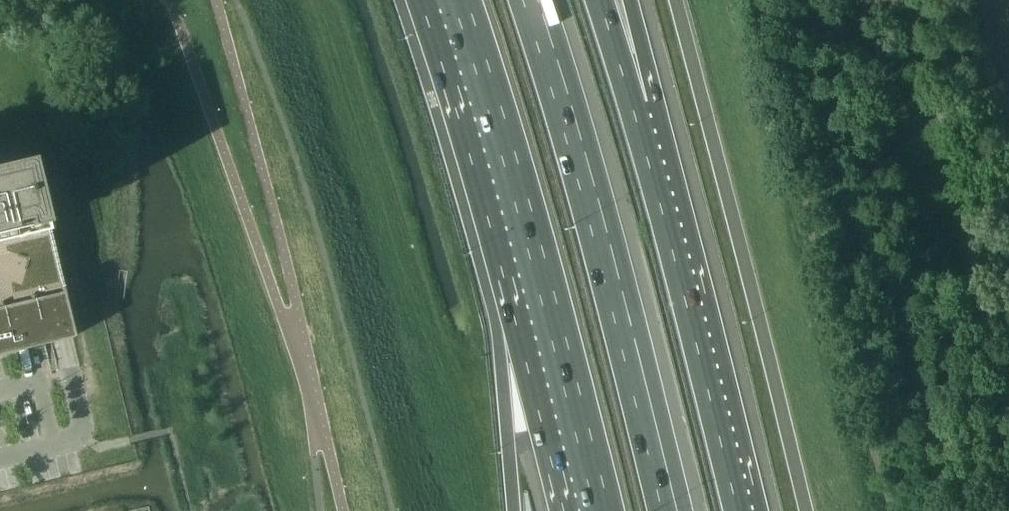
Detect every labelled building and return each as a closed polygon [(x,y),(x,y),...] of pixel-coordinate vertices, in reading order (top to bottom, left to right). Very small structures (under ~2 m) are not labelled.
[(32,157),(31,154),(0,161),(0,354),(75,336),(32,157)]
